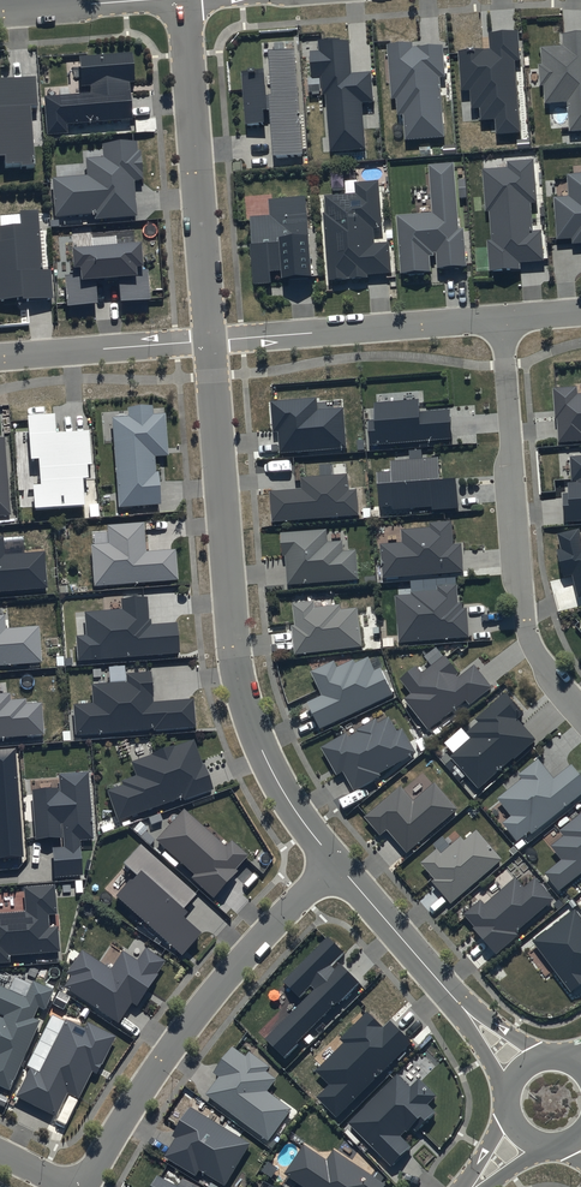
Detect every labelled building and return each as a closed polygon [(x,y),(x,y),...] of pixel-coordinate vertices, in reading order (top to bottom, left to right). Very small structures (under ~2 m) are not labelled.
[(519,34),(489,36),(491,52),(459,54),(462,95),(471,94),(472,112),(481,111),(482,123),(497,122),(498,137),(521,135),(516,64),(522,64),(519,34)] [(563,37),(564,49),(542,51),(543,67),(539,67),(541,89),(545,89),(546,106),(569,105),(571,134),(580,133),(580,36),(563,37)] [(341,43),(319,44),(320,54),(311,54),(313,81),(322,81),(324,98),(328,98),(332,155),(367,152),(363,106),(374,105),(372,76),(353,78),(351,45),(342,46),(341,43)] [(414,46),(388,48),(393,102),(397,102),(398,118),(404,117),(406,143),(446,140),(441,80),(447,80),(444,48),(414,51),(414,46)] [(267,73),(243,74),(247,128),(266,127),(265,114),(273,113),(276,160),(304,158),(297,52),(270,54),(273,98),(269,99),(267,73)] [(132,56),(79,60),(81,90),(91,89),(91,96),(44,100),(47,138),(67,136),(67,127),(132,122),(129,86),(135,86),(132,56)] [(0,83),(0,163),(5,162),(5,169),(21,168),(21,171),(35,170),(31,111),(38,110),(36,81),(0,83)] [(103,161),(85,162),(87,178),(51,181),(54,221),(94,217),(95,223),(137,220),(134,183),(143,183),(141,154),(138,154),(137,146),(102,148),(103,161)] [(509,171),(484,173),(487,215),(490,215),(492,243),(488,243),(491,275),(522,272),(521,266),(545,264),(543,234),(535,235),(532,206),(538,206),(535,163),(509,165),(509,171)] [(434,216),(398,219),(403,278),(432,275),(431,260),(436,259),(436,257),(438,257),(439,272),(468,269),(465,233),(460,233),(455,167),(430,169),(434,216)] [(568,177),(570,199),(555,200),(558,243),(573,242),(574,247),(580,247),(580,176),(568,177)] [(357,197),(327,200),(328,215),(324,216),(330,284),(369,281),(369,278),(393,276),(391,246),(376,247),(375,232),(384,231),(380,184),(357,186),(357,197)] [(308,200),(270,203),(272,219),(252,220),(254,250),(251,250),(254,288),(273,287),(272,276),(284,275),(285,284),(314,282),(308,200)] [(0,231),(0,306),(54,302),(51,273),(43,274),(38,215),(20,216),(21,229),(0,231)] [(116,241),(91,243),(92,255),(72,256),(73,280),(64,280),(66,311),(97,309),(96,288),(119,286),(121,307),(150,305),(148,275),(143,275),(142,251),(117,253),(116,241)] [(551,384),(553,414),(557,414),(559,442),(580,440),(580,389),(576,389),(576,382),(551,384)] [(316,394),(270,398),(273,430),(278,429),(279,451),(346,445),(343,405),(317,407),(316,394)] [(418,395),(373,399),(374,417),(368,418),(370,444),(453,437),(450,405),(419,407),(418,395)] [(153,409),(128,411),(129,420),(112,422),(119,512),(161,508),(159,476),(156,476),(155,461),(169,460),(166,417),(153,418),(153,409)] [(55,419),(28,422),(31,466),(39,465),(41,490),(33,491),(35,515),(85,511),(83,484),(89,483),(88,470),(92,470),(90,436),(57,438),(55,419)] [(0,441),(0,520),(11,519),(6,440),(0,441)] [(391,467),(377,468),(380,505),(392,504),(393,507),(431,504),(431,507),(458,505),(455,471),(438,473),(437,453),(390,457),(391,467)] [(569,454),(571,480),(567,480),(568,490),(562,491),(564,521),(580,520),(580,453),(569,454)] [(301,485),(269,488),(271,519),(358,512),(356,486),(348,487),(347,470),(300,474),(301,485)] [(401,539),(379,540),(382,576),(463,569),(460,540),(453,541),(451,518),(429,520),(429,524),(400,526),(401,539)] [(326,525),(280,529),(282,553),(285,552),(287,583),(358,577),(356,546),(344,547),(343,536),(327,538),(326,525)] [(144,527),(107,530),(109,547),(92,549),(95,590),(178,584),(176,554),(146,556),(144,527)] [(554,570),(570,566),(578,600),(580,600),(580,546),(578,547),(575,531),(546,537),(554,570)] [(45,555),(5,559),(4,541),(0,541),(0,597),(48,592),(45,555)] [(411,591),(395,592),(398,640),(469,635),(467,604),(462,605),(462,599),(458,599),(456,581),(436,583),(437,587),(411,589),(411,591)] [(313,598),(292,601),(295,622),(291,622),(295,653),(362,645),(357,604),(340,606),(340,602),(314,605),(313,598)] [(148,601),(121,603),(122,614),(84,617),(86,640),(75,641),(77,666),(181,658),(179,627),(152,629),(152,624),(149,624),(148,601)] [(42,667),(40,630),(6,632),(5,619),(0,619),(0,670),(42,667)] [(417,662),(399,676),(410,690),(403,696),(428,727),(466,697),(470,703),(492,685),(474,662),(457,675),(454,671),(458,668),(444,651),(422,669),(417,662)] [(334,657),(311,668),(322,692),(307,699),(320,727),(394,692),(381,664),(374,667),(368,653),(355,659),(353,656),(337,663),(334,657)] [(127,686),(92,689),(93,708),(73,709),(76,740),(153,734),(153,736),(197,732),(195,703),(154,706),(152,676),(126,678),(127,686)] [(471,734),(450,753),(479,786),(535,736),(517,715),(524,709),(506,688),(475,715),(478,718),(466,729),(471,734)] [(44,739),(42,707),(27,708),(27,703),(11,704),(11,697),(0,698),(0,742),(44,739)] [(351,792),(418,752),(391,707),(324,747),(351,792)] [(194,745),(131,767),(136,780),(122,785),(123,790),(108,795),(118,824),(183,802),(184,805),(214,795),(205,769),(203,770),(194,745)] [(0,756),(0,863),(23,861),(14,755),(0,756)] [(580,793),(580,774),(571,762),(554,776),(538,756),(519,772),(522,775),(497,796),(512,813),(503,821),(518,839),(530,829),(533,832),(580,793)] [(60,793),(32,795),(36,843),(65,841),(66,852),(53,853),(55,883),(84,881),(81,846),(95,845),(89,777),(59,779),(60,793)] [(458,807),(434,779),(413,797),(401,783),(365,814),(381,832),(387,827),(408,851),(458,807)] [(559,888),(580,871),(580,810),(559,827),(563,833),(551,843),(562,857),(545,870),(559,888)] [(226,851),(184,814),(156,845),(195,879),(191,883),(214,903),(238,876),(236,874),(249,860),(231,845),(226,851)] [(432,878),(452,901),(504,857),(477,826),(464,837),(461,833),(441,851),(437,846),(421,860),(434,876),(432,878)] [(197,900),(141,849),(122,870),(136,883),(132,888),(130,886),(116,902),(182,962),(201,942),(184,925),(188,921),(182,916),(197,900)] [(473,925),(497,953),(517,936),(513,932),(554,897),(535,875),(524,884),(515,874),(484,901),(481,897),(464,911),(475,923),(473,925)] [(12,968),(11,961),(61,957),(59,932),(49,933),(48,919),(56,918),(54,892),(26,894),(28,917),(0,919),(0,969),(12,968)] [(532,938),(571,989),(580,981),(580,915),(575,906),(532,938)] [(330,938),(283,983),(300,1000),(312,988),(317,993),(267,1042),(286,1061),(299,1049),(297,1047),(339,1006),(340,1008),(363,986),(342,965),(336,972),(334,970),(348,956),(330,938)] [(166,966),(146,953),(138,965),(123,956),(112,973),(82,954),(67,978),(71,981),(65,991),(119,1027),(132,1007),(137,1010),(166,966)] [(10,1094),(40,1027),(33,1024),(39,1011),(46,1014),(54,996),(34,987),(27,1003),(0,991),(0,1019),(5,1021),(4,1023),(0,1021),(0,1090),(10,1094)] [(385,1032),(369,1016),(341,1044),(345,1047),(317,1076),(331,1090),(320,1102),(339,1121),(414,1047),(392,1025),(385,1032)] [(16,1102),(56,1121),(68,1098),(79,1103),(93,1076),(98,1079),(117,1041),(88,1026),(85,1033),(66,1024),(40,1077),(30,1072),(16,1102)] [(233,1051),(215,1076),(221,1080),(207,1098),(270,1145),(294,1113),(269,1094),(277,1083),(267,1076),(271,1071),(252,1056),(248,1062),(233,1051)] [(399,1078),(349,1127),(393,1172),(414,1151),(403,1141),(408,1136),(409,1137),(415,1132),(419,1136),(438,1117),(430,1109),(438,1101),(421,1083),(413,1091),(399,1078)] [(184,1104),(165,1138),(169,1140),(160,1156),(213,1186),(223,1186),(250,1142),(184,1104)] [(306,1148),(286,1179),(298,1186),(386,1186),(336,1154),(330,1164),(306,1148)]
